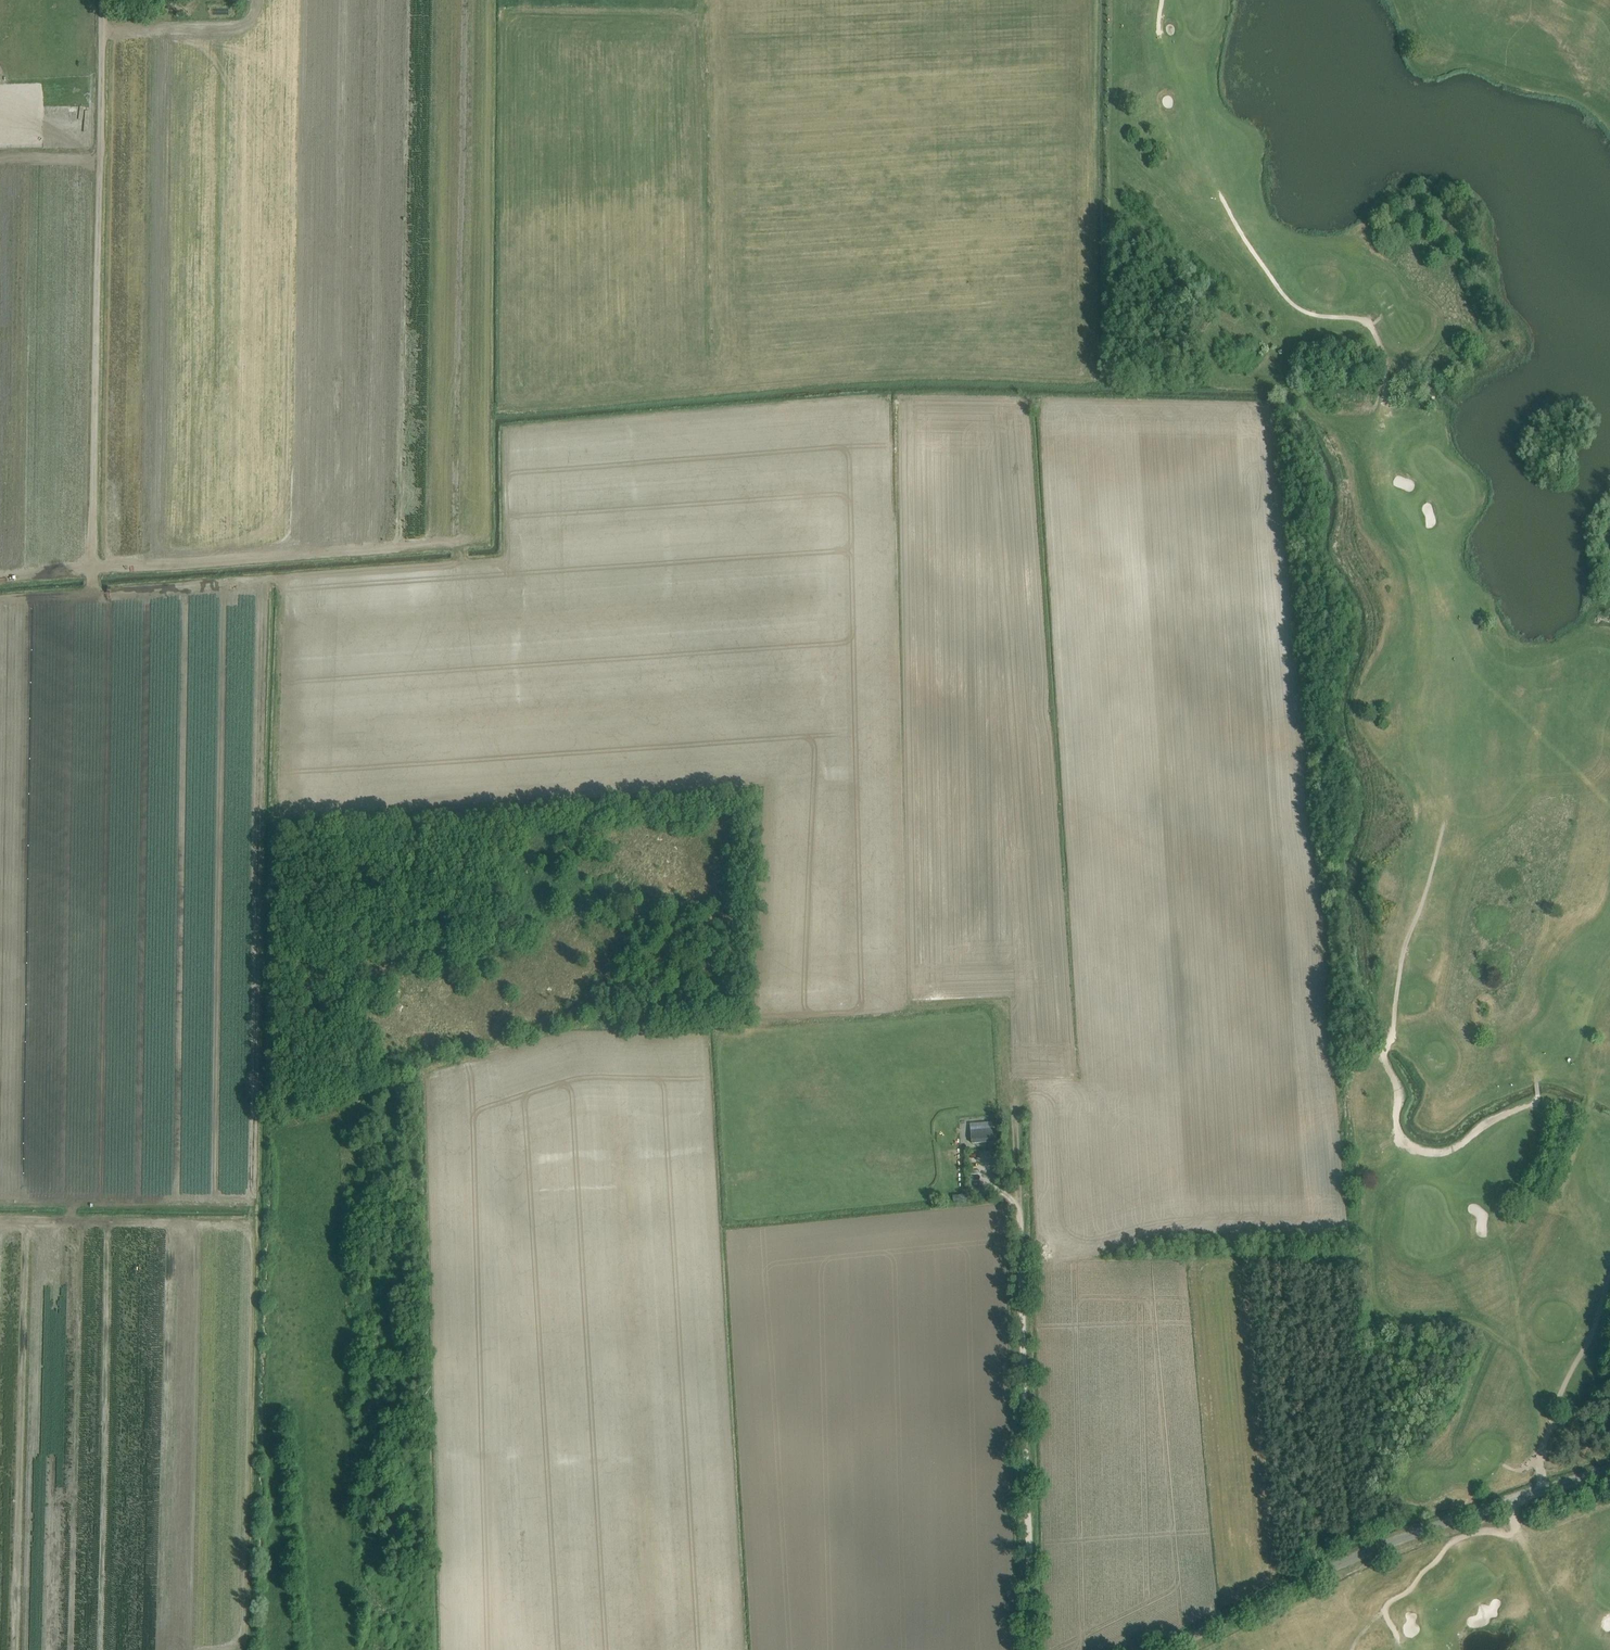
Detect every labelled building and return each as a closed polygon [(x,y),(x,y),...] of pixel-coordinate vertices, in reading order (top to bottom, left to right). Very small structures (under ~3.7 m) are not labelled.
[(992,1129),(981,1130),(971,1131),(972,1142),(993,1140),(992,1129)]
